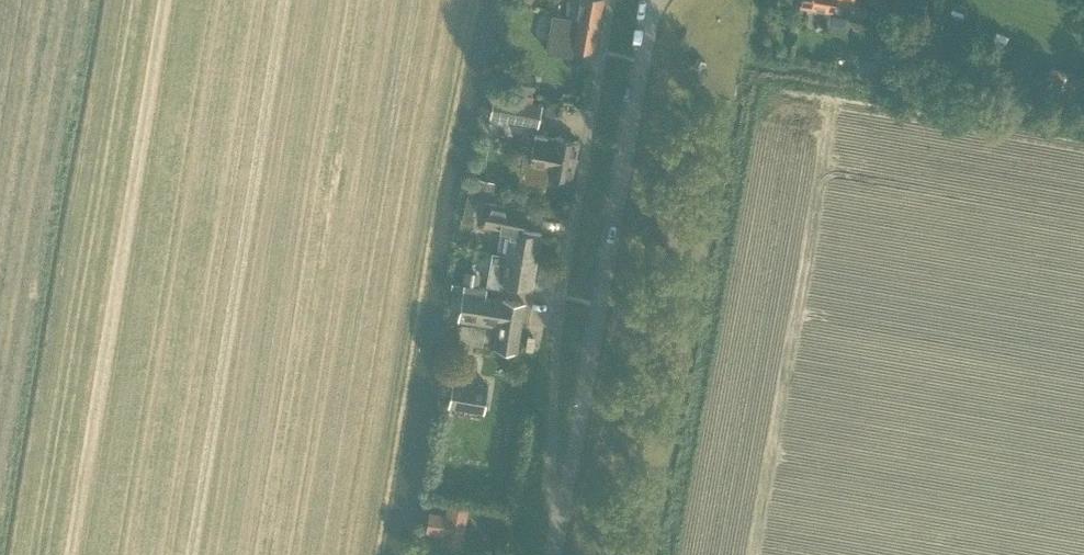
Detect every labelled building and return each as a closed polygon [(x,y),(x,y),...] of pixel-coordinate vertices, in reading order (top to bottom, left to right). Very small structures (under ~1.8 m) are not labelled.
[(577,19),(554,15),(548,51),(573,55),(574,47),(597,50),(605,0),(581,0),(577,19)] [(801,4),(832,9),(830,21),(848,24),(852,0),(802,0),(801,4)] [(876,63),(865,61),(863,69),(875,71),(876,63)] [(537,75),(510,72),(508,91),(535,93),(537,75)] [(539,122),(542,104),(507,98),(506,104),(494,101),(491,113),(539,122)] [(550,98),(548,110),(561,112),(563,101),(550,98)] [(525,157),(520,184),(546,188),(549,174),(573,178),(579,142),(555,137),(555,138),(536,134),(532,158),(525,157)] [(477,193),(493,197),(496,182),(480,178),(477,193)] [(474,222),(479,196),(469,194),(464,220),(474,222)] [(488,201),(484,224),(486,224),(502,227),(498,252),(507,253),(537,259),(542,233),(527,230),(519,228),(520,221),(523,221),(524,214),(525,207),(501,203),(488,201)] [(653,207),(650,218),(662,220),(665,210),(653,207)] [(533,285),(537,259),(507,253),(502,280),(533,285)] [(485,288),(487,281),(488,274),(461,269),(459,283),(466,285),(485,288)] [(486,288),(485,288),(466,285),(462,307),(460,319),(498,325),(494,347),(519,350),(526,302),(503,297),(502,299),(485,296),(486,288)] [(455,379),(450,405),(485,411),(489,385),(455,379)] [(443,534),(442,542),(463,545),(469,506),(449,503),(447,512),(443,534)]
